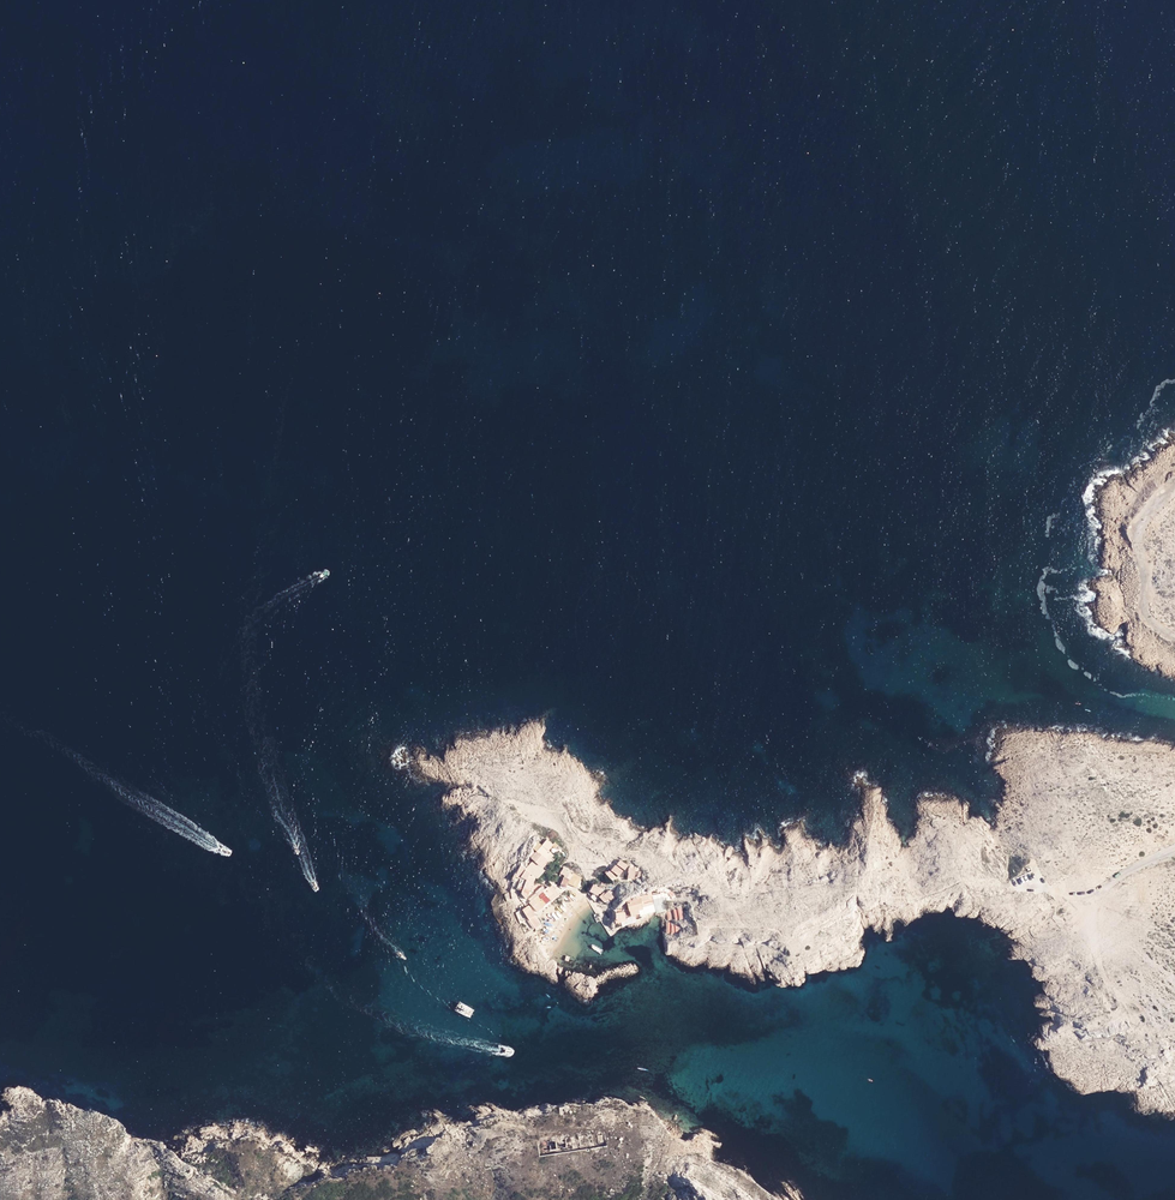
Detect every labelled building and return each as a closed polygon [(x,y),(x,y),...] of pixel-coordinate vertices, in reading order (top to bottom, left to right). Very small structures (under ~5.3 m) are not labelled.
[(551,837),(548,840),(553,845),(556,842),(551,837)] [(538,841),(533,847),(538,852),(543,846),(538,841)] [(543,846),(538,852),(545,858),(551,853),(548,851),(543,846)] [(528,852),(533,857),(538,852),(533,847),(528,852)] [(545,858),(538,852),(533,857),(540,864),(541,863),(545,858)] [(620,860),(618,863),(625,869),(628,866),(620,860)] [(536,876),(538,878),(544,870),(535,862),(528,870),(530,872),(536,876)] [(616,865),(612,870),(619,875),(623,871),(616,865)] [(530,872),(528,870),(524,867),(519,877),(526,881),(530,872)] [(610,870),(607,873),(611,879),(615,876),(610,870)] [(533,884),(536,876),(530,872),(526,881),(533,884)] [(566,873),(564,877),(562,881),(568,883),(572,876),(566,873)] [(577,887),(580,880),(572,876),(568,883),(577,887)] [(530,889),(533,884),(526,881),(525,885),(524,886),(530,889)] [(527,899),(530,889),(524,886),(522,891),(521,893),(527,899)] [(552,886),(549,889),(552,892),(555,895),(558,892),(552,886)] [(601,890),(593,886),(591,891),(594,893),(599,895),(601,890)] [(529,898),(531,901),(534,898),(538,895),(542,891),(545,889),(543,887),(529,898)] [(549,889),(547,887),(545,889),(542,891),(547,897),(552,892),(549,889)] [(608,890),(605,893),(609,898),(607,899),(608,900),(610,899),(611,900),(614,898),(611,894),(612,894),(610,890),(609,891),(608,890)] [(547,897),(542,891),(538,895),(543,900),(547,897)] [(609,898),(605,893),(600,896),(604,901),(607,899),(609,898)] [(640,894),(626,900),(630,916),(640,914),(640,916),(656,912),(653,900),(652,897),(648,898),(647,894),(640,896),(640,894)] [(538,895),(534,898),(538,904),(543,900),(538,895)] [(543,900),(538,904),(541,906),(549,899),(547,897),(543,900)] [(531,901),(529,902),(534,908),(538,904),(534,898),(531,901)] [(624,912),(616,913),(616,915),(616,916),(616,918),(616,920),(616,921),(617,923),(627,919),(624,912)] [(533,916),(529,918),(528,918),(534,927),(538,925),(533,916)]
